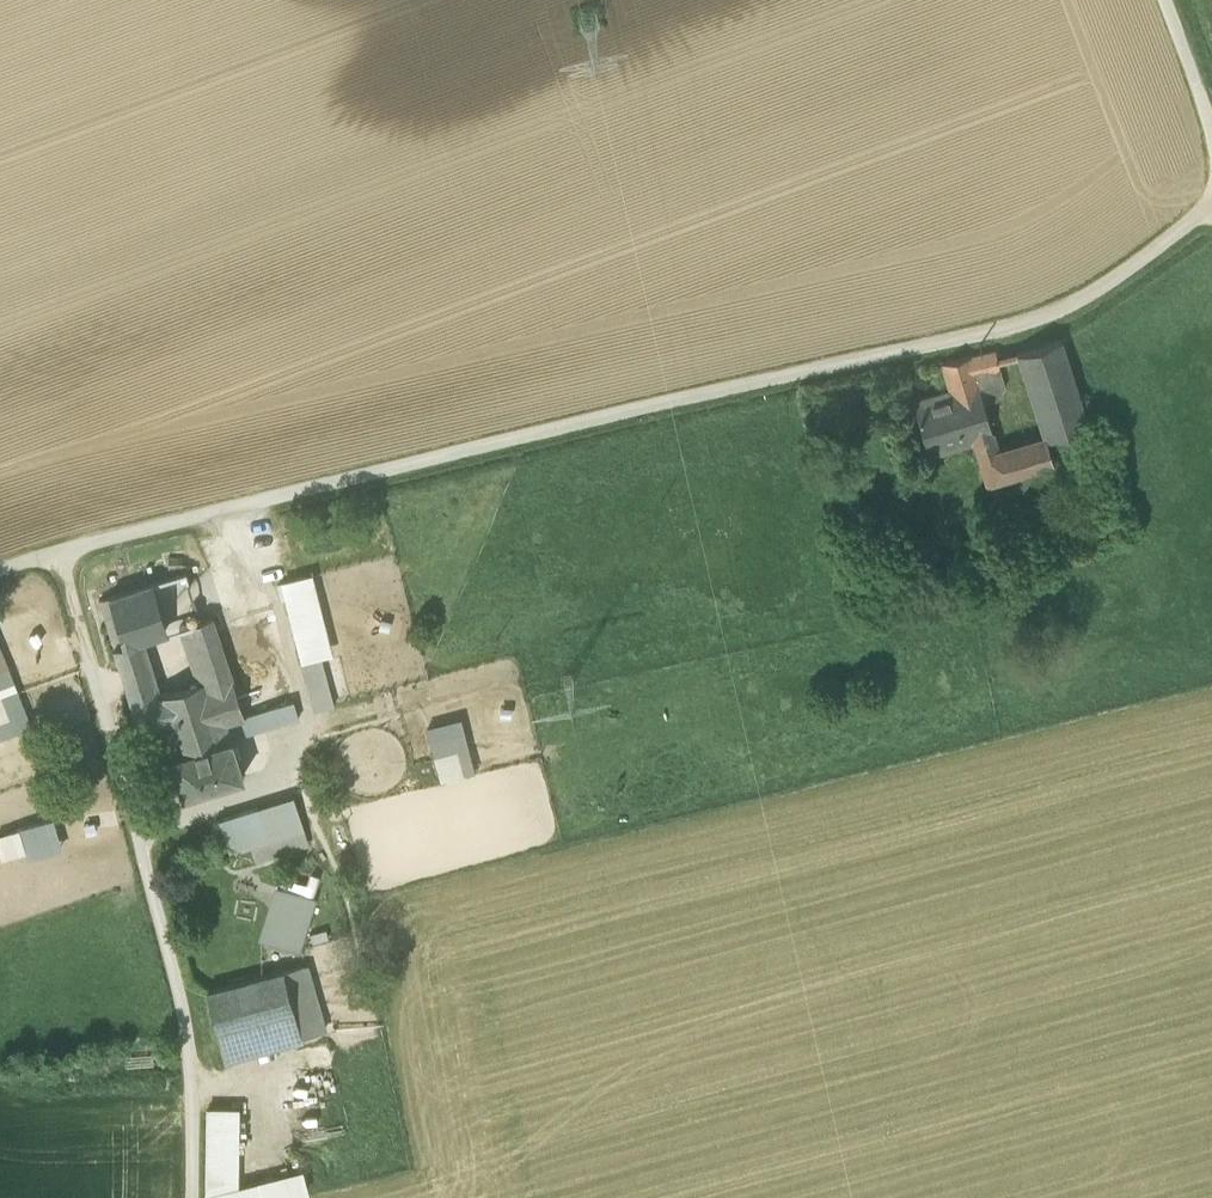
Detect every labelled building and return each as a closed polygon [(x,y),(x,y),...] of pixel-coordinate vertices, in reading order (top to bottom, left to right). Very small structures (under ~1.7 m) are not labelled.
[(1047,432),(1049,439),(1090,426),(1062,339),(1017,354),(1043,434),(1047,432)] [(976,444),(986,483),(1014,476),(1007,445),(997,448),(979,373),(1000,368),(996,351),(942,363),(948,391),(944,392),(958,448),(976,444)] [(914,399),(928,456),(958,448),(944,392),(914,399)] [(1043,434),(1007,445),(1014,476),(1057,466),(1049,439),(1047,432),(1043,434)] [(295,579),(317,657),(333,652),(311,574),(295,579)] [(295,579),(287,581),(308,659),(317,657),(295,579)] [(308,659),(287,581),(281,582),(303,661),(308,659)] [(142,641),(163,634),(149,585),(99,601),(114,649),(142,641)] [(231,738),(250,732),(244,715),(233,679),(220,642),(212,617),(189,625),(207,680),(197,683),(159,695),(152,697),(149,686),(128,693),(139,729),(139,730),(160,724),(166,722),(176,755),(231,738)] [(207,680),(189,625),(179,628),(197,683),(207,680)] [(243,634),(220,642),(233,679),(255,673),(243,634)] [(146,654),(142,641),(114,649),(128,693),(149,686),(152,697),(159,695),(146,654)] [(0,647),(0,738),(31,726),(0,647)] [(309,688),(327,683),(320,658),(302,663),(309,688)] [(327,683),(309,688),(315,710),(333,705),(327,683)] [(294,701),(244,715),(250,732),(298,718),(294,701)] [(432,748),(464,739),(458,718),(427,726),(432,748)] [(175,768),(183,795),(243,776),(231,738),(176,755),(166,722),(160,724),(171,757),(164,760),(167,771),(175,768)] [(473,771),(464,739),(432,748),(441,780),(473,771)] [(293,795),(258,807),(269,841),(305,830),(293,795)] [(219,819),(230,854),(251,847),(269,841),(258,807),(219,819)] [(52,818),(18,828),(25,852),(28,862),(62,851),(52,818)] [(0,834),(0,851),(2,859),(25,852),(18,828),(0,834)] [(269,841),(251,847),(256,862),(309,845),(305,830),(269,841)] [(259,937),(300,950),(316,897),(275,885),(259,937)] [(306,965),(284,971),(296,1014),(218,1035),(224,1059),(325,1031),(306,965)] [(207,992),(218,1035),(296,1014),(284,971),(207,992)] [(208,1111),(206,1197),(207,1197),(282,1197),(306,1192),(300,1172),(236,1189),(237,1111),(208,1111)]
